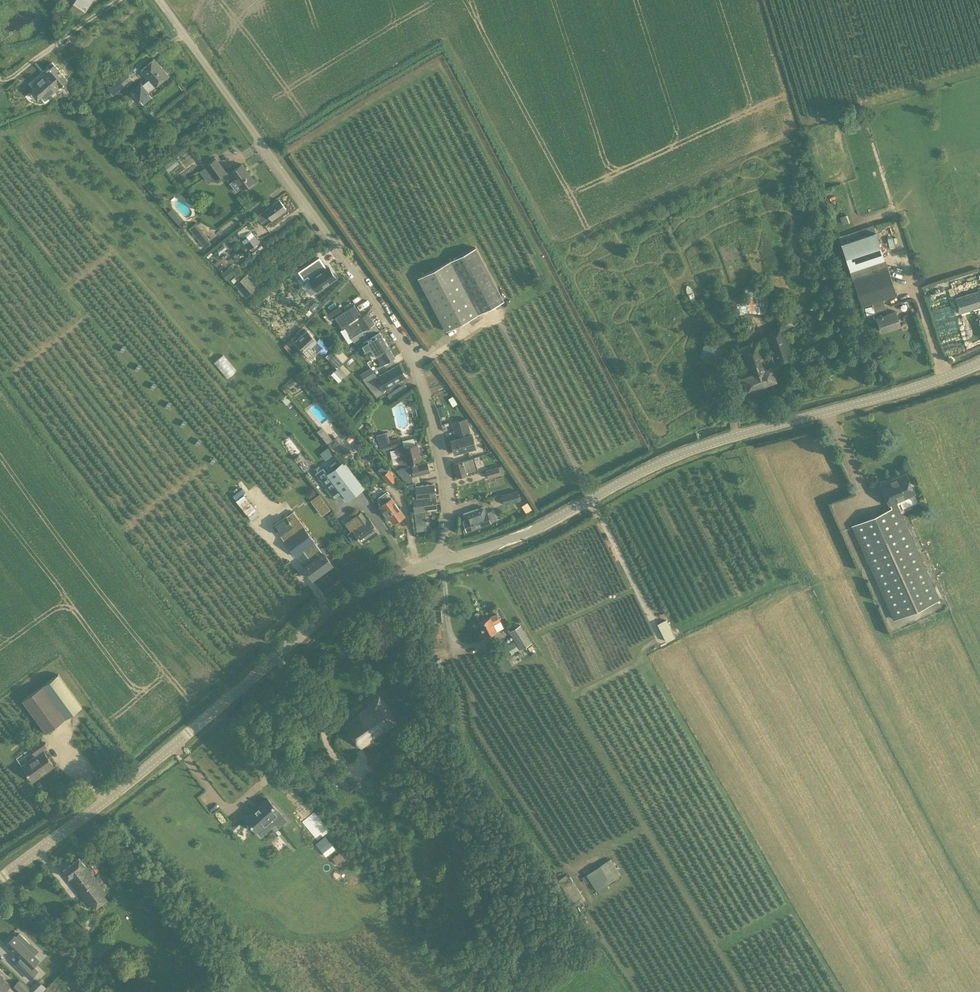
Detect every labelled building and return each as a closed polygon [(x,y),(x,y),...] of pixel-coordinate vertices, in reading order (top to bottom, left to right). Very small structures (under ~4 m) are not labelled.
[(70,9),(77,18),(85,11),(93,0),(76,0),(70,9)] [(149,90),(155,86),(169,75),(155,59),(140,71),(148,80),(144,84),(149,90)] [(26,75),(32,82),(46,99),(68,80),(54,64),(52,62),(46,66),(48,69),(45,72),(38,65),(26,75)] [(127,73),(120,78),(125,84),(131,78),(127,73)] [(119,78),(111,85),(117,92),(125,85),(124,84),(124,83),(120,79),(119,78)] [(142,84),(134,92),(140,99),(149,91),(142,84)] [(144,167),(148,164),(147,163),(151,160),(148,157),(141,162),(144,167)] [(209,182),(214,178),(215,179),(226,172),(216,157),(204,165),(205,167),(200,171),(209,182)] [(242,164),(230,172),(242,188),(254,180),(242,164)] [(279,199),(265,210),(256,216),(263,225),(272,219),(286,209),(279,199)] [(188,228),(189,229),(184,232),(199,251),(204,248),(205,248),(211,243),(195,223),(188,228)] [(888,296),(896,294),(876,231),(875,232),(873,224),(838,236),(841,243),(861,305),(871,302),(876,317),(881,331),(900,325),(895,311),(887,313),(883,298),(888,296)] [(250,230),(236,241),(243,250),(248,247),(249,249),(259,241),(250,230)] [(447,330),(479,313),(503,300),(475,247),(451,259),(418,276),(447,330)] [(317,290),(336,277),(328,265),(325,266),(319,257),(298,271),(303,279),(308,276),(317,290)] [(230,266),(222,272),(227,278),(235,273),(230,266)] [(254,290),(243,278),(235,285),(246,297),(254,290)] [(768,312),(769,285),(746,284),(745,296),(731,295),(730,310),(768,312)] [(978,288),(979,291),(955,298),(960,312),(979,306),(979,287),(978,288)] [(342,329),(345,327),(353,341),(359,337),(361,339),(378,330),(375,323),(368,311),(361,315),(354,304),(334,317),(342,329)] [(762,340),(748,345),(762,385),(776,380),(772,369),(778,367),(777,364),(794,358),(782,330),(795,327),(789,311),(774,315),(779,326),(766,330),(768,338),(764,339),(770,356),(771,355),(774,365),(772,365),(762,340)] [(307,331),(296,341),(311,356),(322,347),(307,331)] [(376,356),(389,348),(379,332),(363,342),(370,352),(373,350),(376,356)] [(702,336),(704,344),(701,354),(702,358),(712,364),(715,361),(724,357),(719,344),(718,343),(715,335),(702,336)] [(746,390),(762,385),(748,345),(734,350),(743,376),(741,376),(746,390)] [(394,356),(389,348),(376,356),(381,364),(394,356)] [(343,362),(332,350),(325,356),(337,368),(343,362)] [(821,368),(815,351),(806,354),(812,371),(821,368)] [(377,377),(376,375),(365,382),(377,397),(385,392),(383,389),(406,376),(399,365),(377,377)] [(365,382),(376,375),(371,367),(360,374),(364,382),(365,382)] [(309,393),(313,390),(309,384),(304,388),(309,393)] [(466,418),(452,422),(457,438),(450,440),(454,454),(475,448),(472,434),(470,434),(466,418)] [(381,450),(401,444),(399,438),(389,441),(386,431),(376,434),(381,450)] [(281,441),(295,456),(303,448),(290,433),(281,441)] [(420,459),(417,443),(403,446),(395,448),(399,464),(407,462),(420,459)] [(325,459),(333,453),(328,446),(320,452),(325,459)] [(478,470),(474,457),(453,463),(457,476),(478,470)] [(345,462),(329,475),(324,468),(317,474),(335,497),(342,492),(348,500),(364,487),(345,462)] [(415,481),(420,481),(418,474),(429,471),(427,462),(410,466),(396,469),(406,483),(415,481)] [(488,478),(505,473),(502,465),(485,470),(488,478)] [(389,470),(381,475),(389,484),(396,479),(389,470)] [(896,502),(915,493),(906,471),(879,484),(888,505),(890,505),(891,507),(851,525),(893,620),(940,599),(896,502)] [(411,489),(412,498),(417,497),(435,495),(434,484),(416,486),(415,481),(406,483),(411,489)] [(519,500),(516,490),(501,494),(504,504),(519,500)] [(391,497),(387,491),(377,498),(379,506),(386,517),(389,515),(394,521),(404,514),(391,497)] [(251,519),(259,513),(244,494),(236,501),(251,519)] [(324,502),(319,494),(312,500),(317,507),(322,514),(330,509),(324,502)] [(427,530),(425,519),(426,519),(424,509),(436,507),(435,496),(412,499),(417,531),(427,530)] [(467,531),(481,526),(481,525),(494,521),(490,511),(487,512),(485,506),(462,514),(464,520),(463,520),(467,531)] [(315,541),(293,511),(272,525),(295,556),(303,550),(315,541)] [(370,540),(380,533),(368,517),(366,518),(361,512),(346,523),(351,531),(353,530),(362,543),(369,539),(370,540)] [(315,541),(303,550),(311,561),(303,567),(311,579),(332,565),(323,553),(315,541)] [(503,627),(497,613),(478,622),(485,636),(503,627)] [(657,624),(666,641),(675,637),(666,620),(657,624)] [(520,650),(531,642),(520,624),(509,631),(520,650)] [(513,641),(507,645),(512,653),(518,649),(513,641)] [(58,674),(22,699),(46,732),(81,706),(58,674)] [(369,707),(344,725),(360,748),(386,729),(385,729),(396,721),(379,696),(366,704),(369,707)] [(42,750),(47,746),(41,738),(40,739),(36,734),(27,740),(31,746),(29,748),(35,756),(22,766),(32,780),(53,765),(43,751),(42,750)] [(357,782),(338,764),(327,776),(335,783),(337,781),(348,791),(357,782)] [(385,776),(377,767),(369,774),(377,781),(385,776)] [(286,822),(267,798),(267,799),(239,818),(258,843),(286,822)] [(308,803),(299,810),(295,814),(318,842),(327,835),(332,831),(308,803)] [(88,904),(104,892),(79,858),(62,870),(88,904)] [(609,859),(600,865),(609,880),(619,875),(609,859)] [(609,880),(600,865),(586,873),(597,890),(609,880)] [(571,875),(560,881),(574,905),(584,899),(571,875)] [(19,931),(15,935),(26,946),(30,942),(19,931)] [(5,944),(24,963),(19,968),(29,978),(37,970),(33,965),(39,959),(14,935),(5,944)] [(15,991),(27,991),(28,991),(17,980),(11,986),(10,985),(10,984),(0,975),(0,991),(2,991),(5,989),(7,991),(11,991),(13,990),(15,991)] [(46,986),(38,978),(34,983),(42,991),(46,986)]
